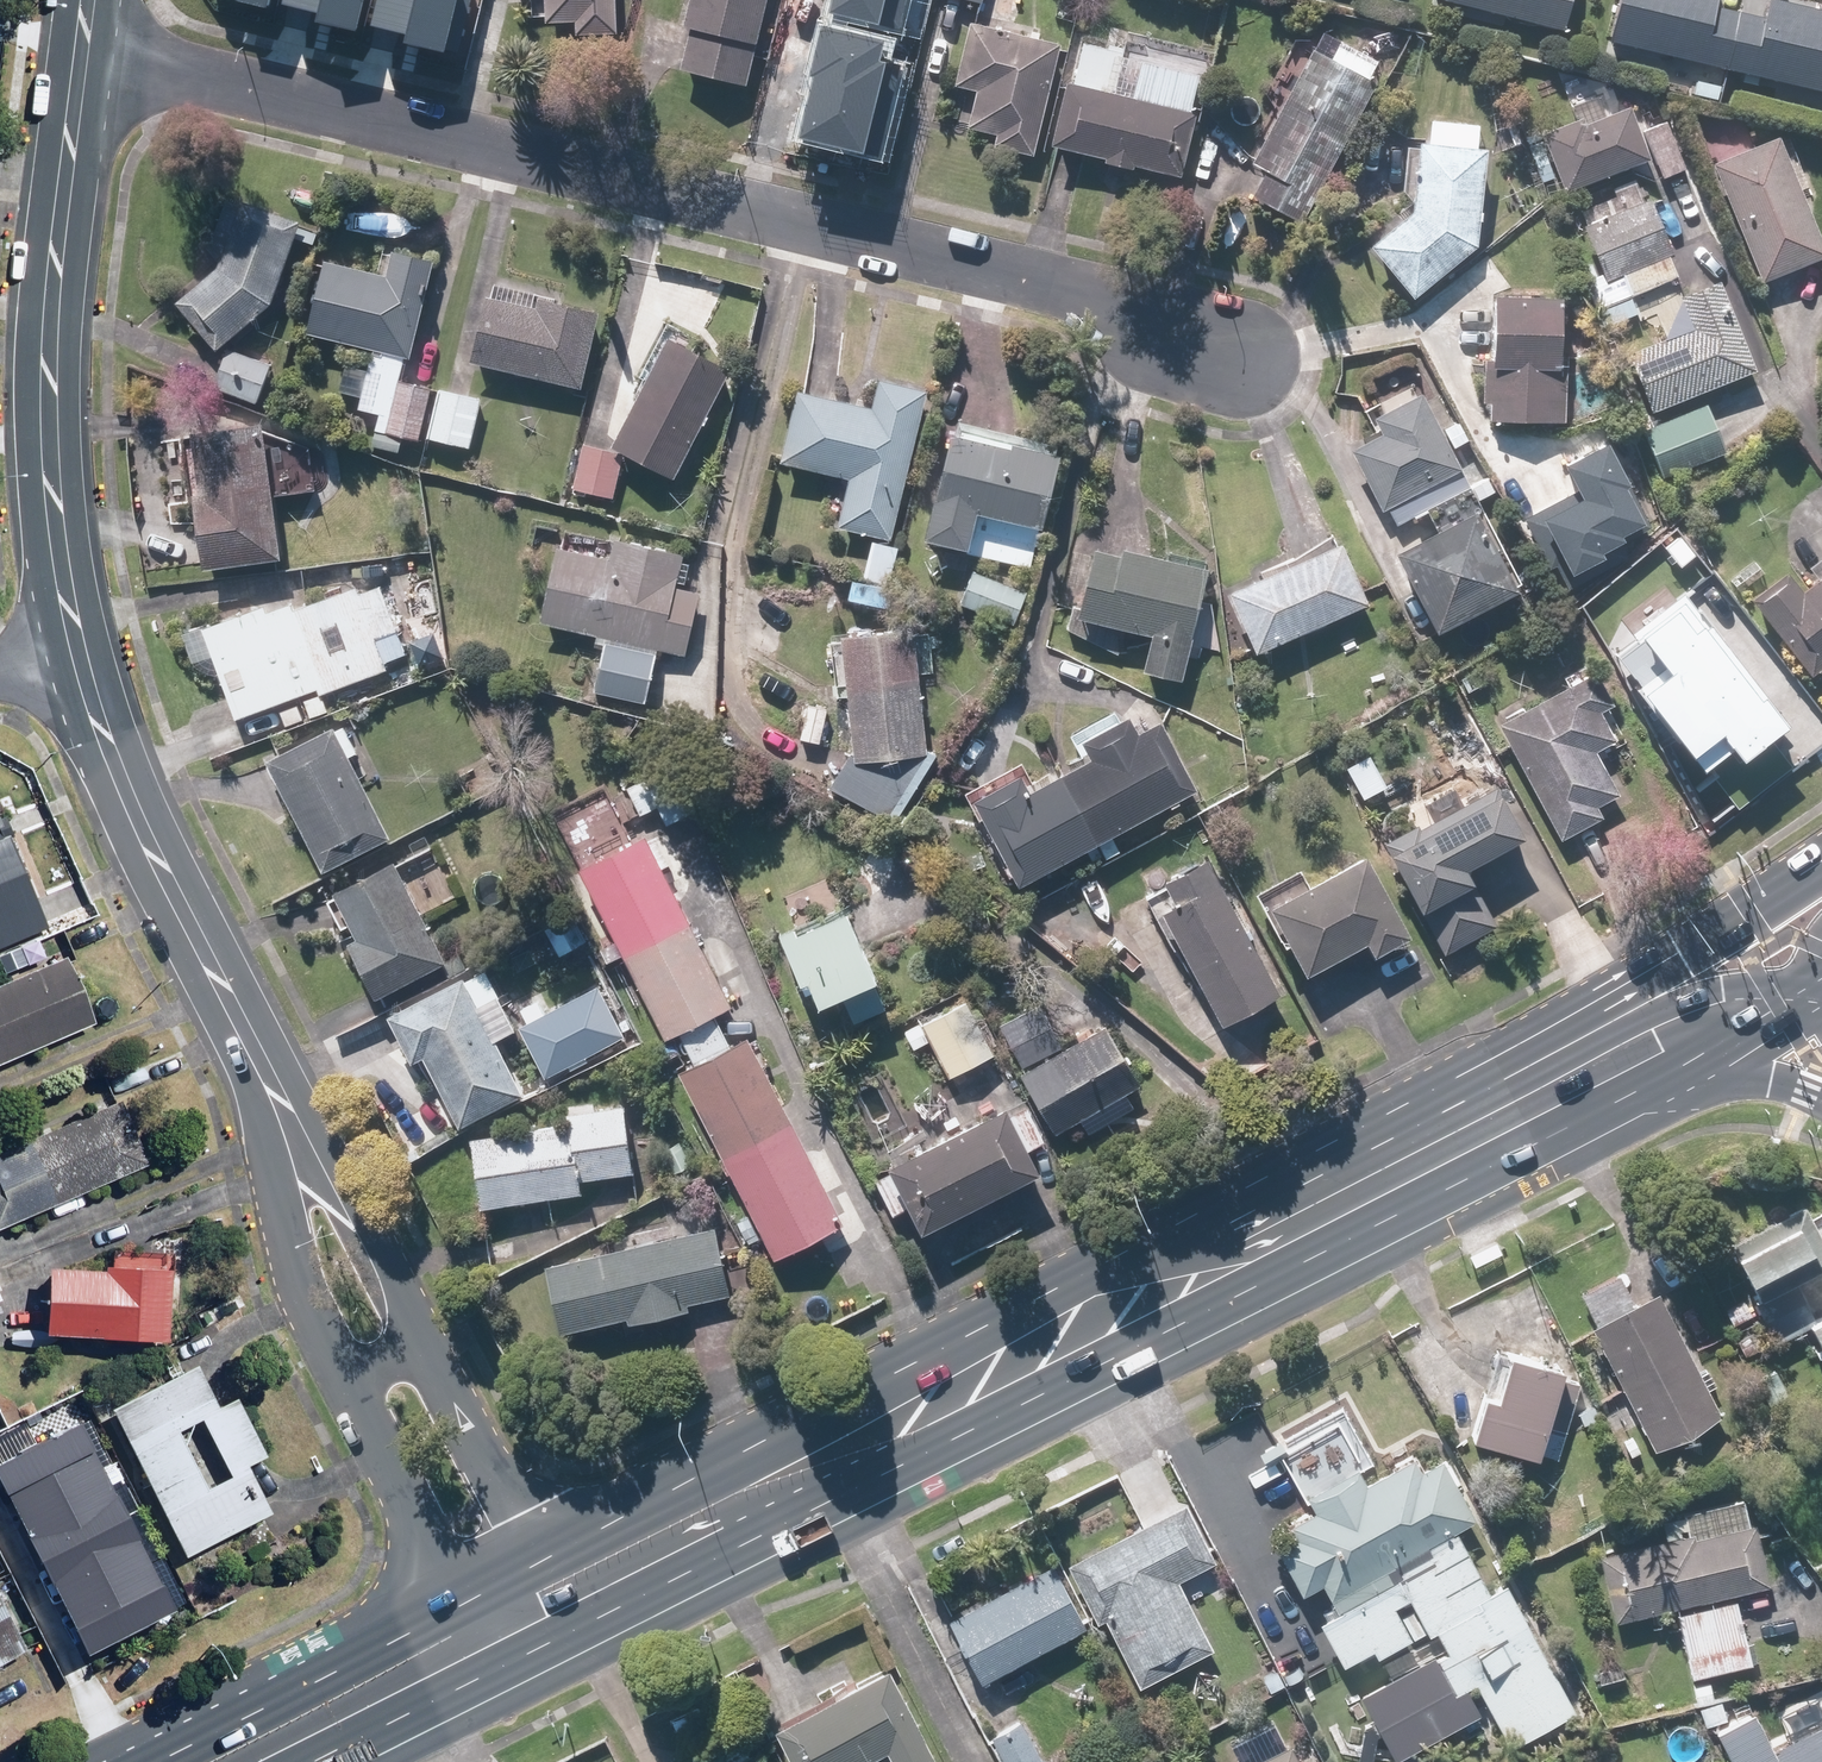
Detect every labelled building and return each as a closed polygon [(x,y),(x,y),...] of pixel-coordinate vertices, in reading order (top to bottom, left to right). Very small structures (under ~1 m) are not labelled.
[(283,2),(318,11),(316,19),(362,31),(370,0),(283,0),(283,2)] [(369,24),(404,33),(402,41),(448,53),(462,0),(375,0),(369,24)] [(619,0),(545,0),(545,19),(581,20),(581,33),(618,34),(619,0)] [(769,0),(692,0),(685,27),(696,29),(686,70),(749,85),(769,0)] [(825,6),(904,27),(911,0),(826,0),(825,6)] [(1565,28),(1572,0),(1453,0),(1565,28)] [(1611,41),(1821,89),(1821,9),(1781,0),(1772,0),(1768,15),(1718,3),(1719,0),(1620,0),(1611,41)] [(1038,158),(1064,43),(968,21),(954,81),(979,87),(971,124),(1001,131),(997,149),(1038,158)] [(828,30),(798,141),(870,160),(896,64),(883,60),(887,46),(828,30)] [(1308,223),(1381,79),(1372,74),(1378,63),(1340,44),(1334,55),(1317,46),(1258,163),(1268,168),(1254,196),(1308,223)] [(1198,111),(1071,80),(1055,147),(1182,178),(1198,111)] [(1541,179),(1557,172),(1566,193),(1652,157),(1631,106),(1545,142),(1549,151),(1532,158),(1541,179)] [(1710,130),(1723,160),(1715,164),(1766,280),(1821,255),(1821,234),(1779,136),(1756,146),(1742,116),(1710,130)] [(1668,120),(1645,129),(1665,176),(1687,166),(1668,120)] [(1417,297),(1480,246),(1487,213),(1490,147),(1479,146),(1480,125),(1433,122),(1432,144),(1423,143),(1419,205),(1373,243),(1417,297)] [(1649,412),(1759,369),(1725,281),(1688,296),(1670,256),(1678,252),(1653,196),(1589,225),(1614,280),(1608,283),(1625,321),(1614,325),(1649,412)] [(242,199),(220,263),(178,301),(222,349),(276,301),(303,220),(242,199)] [(411,358),(435,256),(389,245),(382,272),(329,260),(311,334),(374,349),(369,369),(347,364),(341,391),(361,396),(358,408),(381,413),(373,445),(401,451),(404,436),(420,440),(432,390),(400,382),(406,357),(411,358)] [(1565,293),(1498,292),(1497,358),(1488,358),(1487,419),(1567,420),(1568,359),(1564,359),(1565,293)] [(490,297),(475,363),(581,386),(599,306),(543,293),(540,308),(490,297)] [(734,362),(675,332),(619,444),(678,474),(734,362)] [(272,363),(230,349),(217,388),(258,402),(272,363)] [(895,543),(930,388),(882,377),(876,402),(801,385),(784,462),(833,474),(827,503),(845,507),(840,531),(895,543)] [(483,399),(440,387),(427,435),(470,447),(483,399)] [(1479,500),(1495,491),(1468,440),(1459,423),(1444,430),(1424,391),(1377,415),(1386,432),(1355,448),(1396,527),(1427,511),(1438,531),(1406,548),(1446,626),(1526,585),(1486,507),(1483,508),(1479,500)] [(620,402),(588,397),(582,433),(613,438),(620,402)] [(1727,452),(1705,402),(1644,429),(1665,479),(1727,452)] [(1061,447),(958,422),(928,542),(1031,567),(1061,447)] [(267,424),(192,433),(208,564),(283,555),(276,497),(315,492),(309,441),(269,446),(267,424)] [(1522,510),(1563,586),(1623,555),(1617,544),(1651,527),(1604,440),(1561,463),(1572,484),(1522,510)] [(623,451),(583,443),(573,487),(614,496),(623,451)] [(566,546),(548,620),(610,636),(597,689),(646,701),(660,646),(687,652),(702,590),(674,583),(682,550),(614,533),(608,556),(566,546)] [(1211,563),(1134,546),(1133,549),(1103,542),(1101,552),(1078,547),(1066,599),(1075,601),(1068,630),(1124,658),(1133,624),(1155,629),(1147,667),(1185,676),(1211,563)] [(1263,650),(1372,604),(1346,542),(1237,588),(1263,650)] [(1030,589),(974,568),(961,603),(1017,623),(1030,589)] [(1759,601),(1814,672),(1821,666),(1821,576),(1806,588),(1795,573),(1759,601)] [(295,612),(290,598),(184,631),(194,662),(218,654),(239,719),(391,671),(387,659),(409,652),(387,583),(295,612)] [(1737,764),(1787,726),(1686,596),(1611,654),(1703,772),(1728,752),(1737,764)] [(928,747),(916,625),(844,631),(857,752),(836,786),(896,824),(939,755),(928,747)] [(1617,706),(1597,669),(1498,721),(1561,840),(1605,817),(1599,805),(1621,794),(1599,750),(1618,740),(1604,713),(1617,706)] [(1493,760),(1458,703),(1424,725),(1459,781),(1493,760)] [(1021,884),(1200,789),(1162,718),(1139,731),(1131,715),(1080,742),(1087,756),(1034,785),(1026,770),(975,797),(1021,884)] [(394,834),(338,723),(270,757),(326,869),(394,834)] [(1391,784),(1373,752),(1348,766),(1366,798),(1391,784)] [(670,825),(702,806),(674,761),(623,792),(639,818),(658,807),(670,825)] [(1429,905),(1454,950),(1498,925),(1474,882),(1480,879),(1472,865),(1529,833),(1502,784),(1392,845),(1426,907),(1429,905)] [(651,834),(583,867),(666,1037),(681,1030),(700,1066),(686,1074),(781,1255),(847,1220),(750,1035),(730,1046),(715,1017),(735,1006),(651,834)] [(52,925),(15,838),(0,845),(0,948),(52,925)] [(1274,904),(1311,971),(1371,937),(1380,953),(1414,934),(1368,851),(1274,904)] [(1167,910),(1228,1020),(1283,990),(1211,858),(1170,881),(1182,902),(1167,910)] [(450,959),(397,860),(331,895),(347,925),(357,919),(363,931),(352,936),(383,994),(450,959)] [(812,978),(823,1002),(844,993),(855,1018),(894,1001),(852,908),(786,938),(805,981),(812,978)] [(589,940),(576,917),(551,930),(564,954),(589,940)] [(100,1023),(70,954),(38,968),(27,944),(1,955),(12,981),(0,986),(0,1066),(100,1023)] [(498,1037),(519,1026),(488,965),(392,1014),(416,1059),(424,1055),(460,1125),(526,1091),(498,1037)] [(628,1038),(601,984),(519,1026),(546,1079),(628,1038)] [(1062,1045),(1026,986),(997,1004),(1009,1024),(1002,1028),(1026,1068),(1022,1071),(1058,1131),(1140,1081),(1103,1020),(1062,1045)] [(995,1054),(969,1000),(906,1029),(916,1049),(937,1039),(953,1073),(995,1054)] [(652,1108),(630,1111),(628,1101),(570,1108),(572,1123),(473,1136),(482,1204),(588,1191),(586,1176),(637,1169),(633,1140),(656,1137),(652,1108)] [(150,1163),(125,1105),(0,1157),(0,1226),(150,1163)] [(894,1161),(898,1168),(879,1178),(897,1216),(916,1207),(927,1228),(1043,1171),(1011,1105),(894,1161)] [(1807,1202),(1731,1241),(1757,1291),(1821,1258),(1821,1230),(1807,1202)] [(732,1295),(718,1227),(548,1263),(562,1331),(629,1317),(631,1323),(693,1310),(691,1303),(732,1295)] [(1498,1244),(1470,1258),(1476,1269),(1504,1255),(1498,1244)] [(52,1269),(48,1334),(170,1340),(174,1263),(105,1259),(104,1272),(52,1269)] [(1722,1412),(1659,1290),(1592,1324),(1655,1446),(1722,1412)] [(1812,1317),(1821,1335),(1821,1311),(1812,1317)] [(1540,1448),(1568,1360),(1505,1341),(1477,1429),(1540,1448)] [(221,1411),(220,1408),(197,1362),(112,1405),(187,1555),(273,1513),(250,1468),(270,1458),(241,1401),(221,1411)] [(173,1610),(81,1425),(0,1465),(0,1488),(83,1655),(173,1610)] [(1482,1516),(1448,1450),(1428,1461),(1419,1443),(1371,1468),(1365,1455),(1306,1485),(1316,1506),(1273,1528),(1303,1586),(1325,1575),(1343,1609),(1328,1617),(1347,1654),(1379,1637),(1383,1646),(1416,1629),(1418,1632),(1430,1626),(1431,1628),(1437,1625),(1449,1648),(1440,1652),(1437,1647),(1360,1687),(1396,1756),(1486,1710),(1473,1684),(1477,1682),(1510,1746),(1580,1710),(1510,1575),(1492,1584),(1462,1527),(1482,1516)] [(1749,1523),(1743,1496),(1684,1509),(1689,1530),(1600,1550),(1616,1618),(1773,1581),(1759,1521),(1749,1523)] [(1072,1559),(1103,1618),(1107,1616),(1145,1688),(1218,1650),(1180,1578),(1215,1560),(1184,1500),(1072,1559)] [(1090,1623),(1056,1558),(950,1613),(983,1679),(1090,1623)] [(2,1596),(0,1592),(0,1664),(29,1650),(22,1635),(38,1626),(18,1588),(2,1596)] [(892,1663),(778,1720),(799,1761),(858,1761),(890,1746),(898,1761),(939,1761),(941,1761),(892,1663)] [(1775,1745),(1755,1707),(1715,1728),(1733,1761),(1821,1761),(1821,1721),(1775,1745)] [(990,1731),(1008,1761),(1049,1761),(1021,1713),(990,1731)] [(1291,1743),(1257,1761),(1302,1761),(1291,1743)] [(756,1747),(727,1761),(763,1761),(756,1747)]
